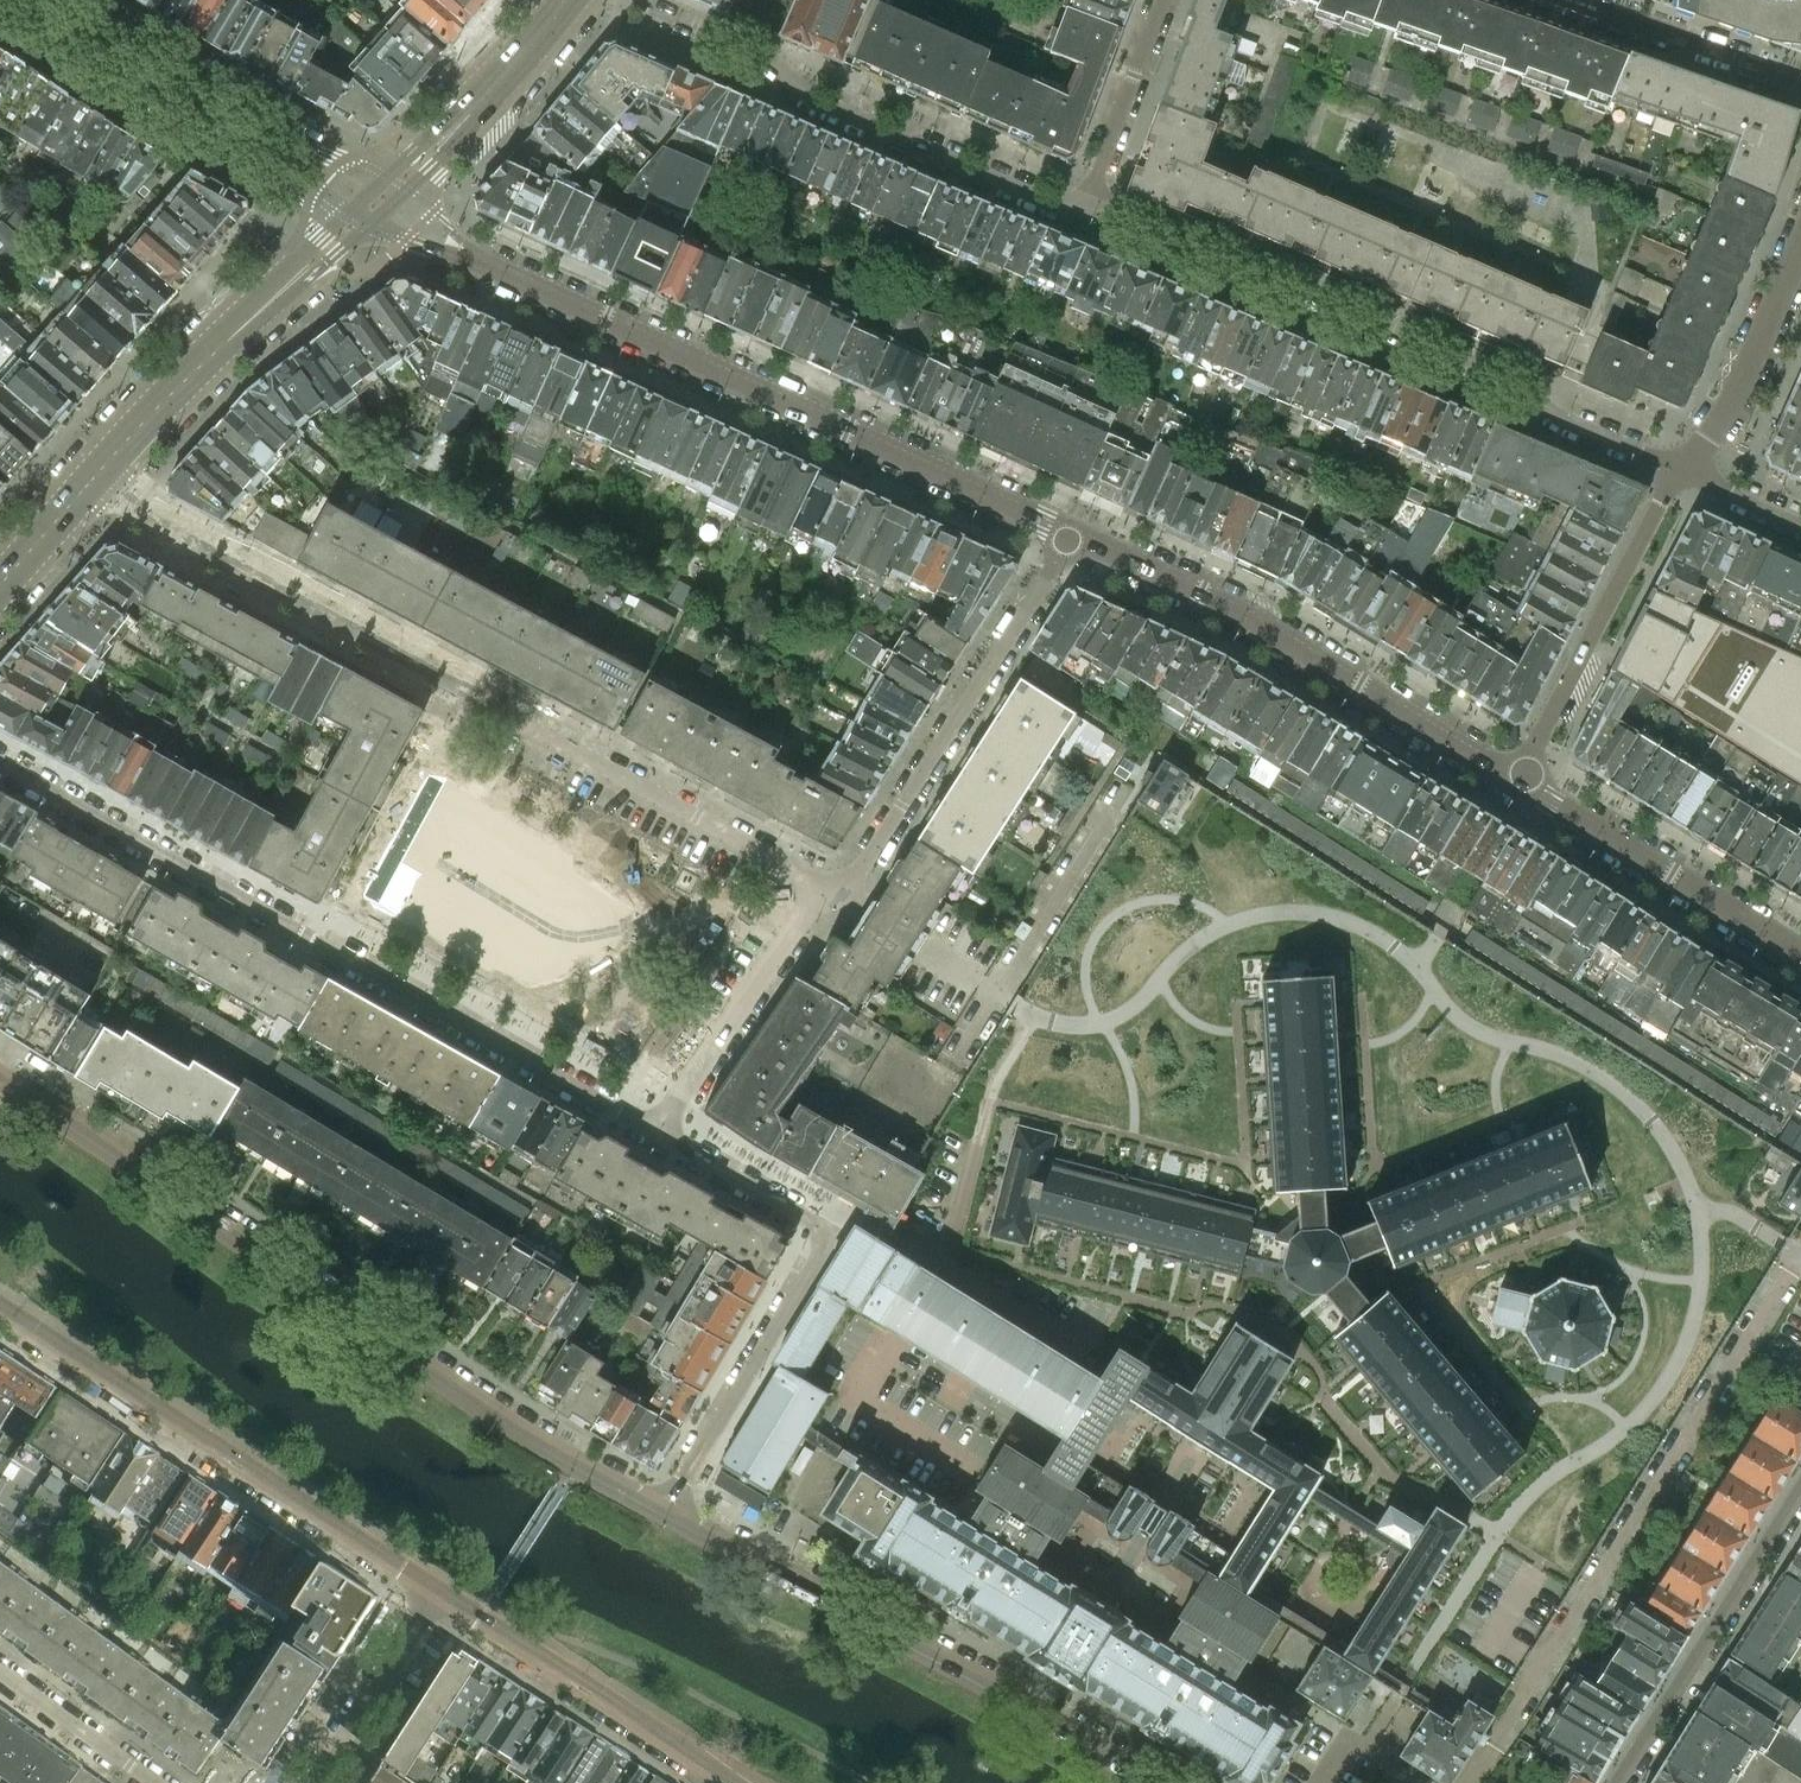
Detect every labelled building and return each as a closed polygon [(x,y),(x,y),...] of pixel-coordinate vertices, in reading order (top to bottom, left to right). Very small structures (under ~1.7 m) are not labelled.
[(157,12),(164,0),(138,0),(157,12)] [(196,0),(164,0),(157,12),(180,26),(196,0)] [(180,26),(202,39),(226,0),(196,0),(180,26)] [(202,39),(225,52),(255,0),(226,0),(202,39)] [(225,52),(248,65),(278,11),(258,0),(255,0),(225,52)] [(435,0),(413,0),(405,9),(408,11),(449,47),(466,27),(435,0)] [(466,27),(489,0),(435,0),(466,27)] [(746,0),(696,0),(727,14),(744,21),(744,20),(745,21),(752,4),(746,0)] [(790,15),(781,37),(820,54),(821,53),(842,63),(869,0),(797,0),(790,15)] [(994,9),(1008,14),(1013,0),(998,0),(994,9)] [(1131,5),(1118,0),(1071,0),(1067,8),(1122,28),(1131,5)] [(1183,41),(1159,103),(1209,122),(1240,40),(1215,30),(1227,0),(1193,0),(1181,30),(1189,33),(1186,42),(1183,41)] [(1348,0),(1319,0),(1317,4),(1315,10),(1341,19),(1348,0)] [(1431,0),(1348,0),(1341,19),(1341,21),(1371,31),(1373,24),(1417,39),(1431,0)] [(1519,13),(1481,0),(1431,0),(1417,39),(1500,68),(1519,13)] [(1676,9),(1771,42),(1800,45),(1800,0),(1677,0),(1676,9)] [(879,3),(851,66),(879,78),(906,15),(879,3)] [(1122,28),(1067,8),(1050,53),(1078,63),(1065,95),(1064,97),(1092,109),(1122,28)] [(290,18),(278,11),(248,65),(270,77),(296,29),(287,24),(290,18)] [(449,47),(408,11),(391,31),(431,66),(449,47)] [(1568,94),(1589,38),(1519,13),(1500,68),(1521,76),(1521,77),(1568,94)] [(906,15),(879,78),(906,90),(933,27),(906,15)] [(299,22),(296,29),(270,77),(280,83),(293,90),(312,56),(320,42),(323,36),(299,22)] [(933,27),(906,90),(933,103),(961,39),(933,27)] [(413,87),(372,53),(367,48),(364,45),(344,28),(340,32),(334,39),(356,59),(349,68),(356,75),(394,108),(413,87)] [(431,66),(391,31),(382,42),(377,37),(367,48),(372,53),(413,87),(431,66)] [(1613,94),(1630,52),(1589,38),(1568,94),(1606,108),(1613,94)] [(961,39),(933,103),(961,115),(985,60),(986,61),(990,52),(961,39)] [(714,84),(698,77),(617,42),(606,44),(571,87),(616,123),(643,91),(691,111),(714,84)] [(1752,95),(1630,52),(1613,94),(1616,95),(1613,102),(1734,145),(1752,95)] [(28,68),(6,53),(0,63),(0,115),(28,68)] [(1312,65),(1315,55),(1306,53),(1303,62),(1312,65)] [(1266,143),(1294,69),(1297,61),(1279,54),(1248,137),(1266,143)] [(321,62),(312,56),(293,90),(313,101),(330,110),(349,84),(319,67),(321,62)] [(1365,86),(1373,64),(1355,57),(1347,80),(1365,86)] [(985,60),(961,115),(984,125),(1008,70),(986,61),(985,60)] [(49,83),(28,68),(0,115),(0,125),(18,136),(49,83)] [(1409,101),(1416,79),(1390,69),(1382,92),(1409,101)] [(1008,70),(984,125),(1007,135),(1030,80),(1008,70)] [(394,108),(356,75),(349,84),(330,110),(349,120),(353,116),(367,129),(377,127),(394,108)] [(1065,95),(1030,80),(1007,135),(1065,160),(1074,156),(1092,109),(1064,97),(1065,95)] [(71,97),(49,83),(18,136),(41,149),(71,97)] [(719,145),(741,95),(714,84),(691,111),(686,117),(686,118),(662,146),(710,165),(719,145)] [(1453,117),(1461,94),(1434,85),(1426,107),(1453,117)] [(616,123),(571,87),(552,110),(602,152),(611,141),(622,128),(616,123)] [(762,105),(742,96),(741,95),(719,145),(741,155),(762,105)] [(1794,109),(1752,95),(1734,145),(1723,176),(1774,198),(1782,175),(1778,173),(1785,154),(1780,152),(1786,134),(1792,135),(1792,136),(1793,136),(1800,111),(1794,109)] [(79,103),(71,97),(41,149),(64,163),(93,112),(79,103)] [(1493,131),(1501,109),(1474,99),(1466,122),(1493,131)] [(1152,145),(1148,155),(1143,169),(1136,166),(1126,191),(1183,213),(1187,204),(1202,163),(1210,140),(1216,125),(1209,122),(1159,103),(1145,142),(1152,145)] [(783,114),(762,105),(741,155),(762,164),(783,114)] [(552,110),(533,133),(564,159),(583,175),(602,152),(552,110)] [(115,125),(93,112),(64,163),(62,166),(84,178),(85,177),(115,125)] [(1533,145),(1541,123),(1514,113),(1506,136),(1533,145)] [(805,124),(783,114),(762,164),(784,174),(805,124)] [(828,133),(805,124),(784,174),(806,183),(828,133)] [(137,138),(115,125),(85,177),(107,189),(137,138)] [(1546,150),(1573,160),(1581,137),(1554,128),(1546,150)] [(518,149),(515,153),(512,156),(508,161),(507,160),(504,164),(497,172),(493,176),(494,176),(475,195),(478,210),(478,209),(507,223),(529,233),(553,182),(560,168),(564,159),(533,133),(518,149)] [(850,143),(828,133),(806,183),(828,193),(850,143)] [(157,168),(160,163),(163,156),(165,154),(137,138),(107,189),(114,193),(117,187),(133,197),(144,186),(146,184),(154,177),(157,168)] [(870,152),(850,143),(828,193),(849,202),(870,152)] [(892,162),(870,152),(849,202),(871,212),(892,162)] [(1649,173),(1595,154),(1591,166),(1644,185),(1649,173)] [(914,171),(892,162),(871,212),(892,221),(914,171)] [(165,176),(160,163),(157,168),(154,177),(146,184),(151,191),(165,176)] [(1267,239),(1291,182),(1267,172),(1266,173),(1256,169),(1256,168),(1254,166),(1247,182),(1202,163),(1187,204),(1210,214),(1213,207),(1246,221),(1243,228),(1267,239)] [(248,200),(192,170),(182,181),(234,228),(250,209),(248,200)] [(936,181),(914,171),(892,221),(914,230),(936,181)] [(1703,239),(1689,271),(1734,291),(1749,257),(1743,254),(1748,243),(1754,246),(1774,198),(1723,176),(1722,178),(1728,181),(1721,198),(1715,195),(1697,237),(1703,239)] [(234,228),(182,181),(174,190),(178,194),(167,207),(215,249),(234,228)] [(958,190),(936,181),(914,230),(937,240),(958,190)] [(553,182),(529,233),(549,242),(573,191),(562,186),(553,182)] [(1338,269),(1362,213),(1324,197),(1324,198),(1313,194),(1314,192),(1291,182),(1267,239),(1290,248),(1293,241),(1316,251),(1313,259),(1338,269)] [(12,198),(0,186),(0,209),(12,198)] [(1677,196),(1658,187),(1649,207),(1669,216),(1677,196)] [(979,200),(958,190),(937,240),(958,249),(979,200)] [(593,199),(583,195),(573,191),(549,242),(569,251),(593,199)] [(590,261),(614,209),(593,199),(569,251),(590,261)] [(1001,209),(979,200),(958,249),(980,259),(1001,209)] [(643,201),(612,270),(655,291),(679,239),(687,218),(677,214),(643,201)] [(44,219),(24,202),(7,222),(27,239),(44,219)] [(215,249),(167,207),(163,203),(155,212),(159,215),(149,227),(197,270),(215,249)] [(113,233),(131,213),(123,206),(105,226),(113,233)] [(612,270),(635,219),(614,209),(590,261),(612,271),(612,270)] [(1002,268),(1023,219),(1001,209),(980,259),(977,266),(999,276),(1002,268)] [(1408,300),(1433,244),(1408,233),(1407,234),(1397,230),(1397,228),(1362,213),(1338,269),(1360,279),(1363,271),(1387,282),(1384,289),(1408,300)] [(1027,272),(1046,229),(1023,219),(1002,268),(1024,278),(1027,272)] [(7,307),(25,287),(4,268),(27,244),(2,221),(0,222),(0,300),(7,307)] [(197,270),(149,227),(138,239),(134,236),(126,245),(126,246),(130,249),(178,291),(197,270)] [(1084,245),(1046,229),(1027,272),(1037,276),(1032,289),(1050,297),(1055,284),(1066,289),(1084,245)] [(679,239),(655,291),(679,302),(703,250),(679,239)] [(178,291),(130,249),(126,246),(126,245),(122,242),(101,266),(157,315),(178,291)] [(1480,330),(1504,274),(1467,258),(1466,260),(1456,255),(1456,254),(1433,244),(1408,300),(1432,310),(1435,302),(1459,313),(1456,320),(1480,330)] [(1122,262),(1084,245),(1066,289),(1075,293),(1070,305),(1088,313),(1093,301),(1103,305),(1122,262)] [(703,250),(679,302),(703,313),(727,261),(703,250)] [(727,261),(703,313),(729,325),(755,267),(730,255),(727,261)] [(1162,279),(1122,262),(1103,305),(1113,309),(1108,321),(1128,331),(1133,318),(1143,322),(1162,279)] [(157,315),(101,266),(88,280),(82,275),(75,283),(81,289),(137,338),(157,315)] [(1624,266),(1615,287),(1635,295),(1643,275),(1624,266)] [(755,267),(729,325),(755,337),(781,279),(755,267)] [(1668,318),(1652,355),(1697,375),(1715,336),(1709,333),(1713,322),(1719,325),(1734,291),(1689,271),(1687,277),(1681,274),(1662,316),(1668,318)] [(1564,367),(1589,311),(1551,294),(1550,296),(1539,291),(1540,290),(1504,274),(1480,330),(1503,340),(1506,333),(1529,343),(1526,350),(1564,367)] [(423,326),(437,294),(406,279),(396,280),(385,289),(416,331),(423,326)] [(781,279),(755,337),(780,349),(804,298),(807,291),(781,279)] [(1198,295),(1162,279),(1143,322),(1152,326),(1147,339),(1166,347),(1171,335),(1179,338),(1198,295)] [(137,338),(81,289),(72,298),(80,305),(68,317),(117,360),(137,338)] [(436,358),(422,339),(416,331),(385,289),(359,308),(399,362),(402,360),(414,377),(410,387),(418,399),(422,391),(436,358)] [(868,389),(906,304),(868,290),(853,321),(850,327),(830,372),(868,389)] [(1613,291),(1598,326),(1612,331),(1627,297),(1613,291)] [(436,358),(461,305),(437,294),(423,326),(416,331),(422,339),(436,358)] [(1221,305),(1198,295),(1179,338),(1172,354),(1186,359),(1189,351),(1200,356),(1221,305)] [(804,298),(780,349),(807,361),(830,310),(804,298)] [(926,361),(945,319),(906,304),(868,389),(905,406),(926,361)] [(459,374),(486,316),(461,305),(436,358),(422,391),(446,402),(459,374)] [(1221,305),(1200,356),(1196,364),(1210,370),(1214,362),(1223,365),(1245,315),(1221,305)] [(399,362),(359,308),(338,324),(379,381),(381,379),(379,376),(399,362)] [(117,360),(68,317),(61,310),(40,334),(97,383),(117,360)] [(830,372),(850,327),(853,321),(830,310),(807,361),(830,372)] [(955,313),(951,322),(968,328),(975,331),(979,322),(955,313)] [(40,334),(32,344),(0,315),(0,338),(28,362),(77,405),(97,383),(40,334)] [(1245,315),(1223,365),(1219,374),(1235,381),(1238,372),(1246,376),(1268,325),(1245,315)] [(457,444),(484,385),(511,328),(486,316),(459,374),(446,402),(433,431),(457,444)] [(927,416),(953,360),(968,328),(951,322),(945,319),(926,361),(905,406),(907,407),(927,416)] [(998,340),(1001,331),(979,322),(975,331),(990,337),(996,339),(998,340)] [(379,381),(338,324),(315,341),(356,398),(379,381)] [(1292,335),(1268,325),(1246,376),(1242,384),(1255,390),(1259,381),(1270,386),(1292,335)] [(535,339),(511,328),(484,385),(509,397),(535,339)] [(949,426),(969,383),(958,378),(967,359),(978,364),(990,337),(975,331),(968,328),(953,360),(927,416),(949,426)] [(1696,377),(1697,375),(1652,355),(1646,352),(1601,333),(1579,384),(1614,399),(1621,383),(1677,407),(1684,405),(1692,388),(1686,385),(1690,375),(1696,377)] [(1292,335),(1270,386),(1266,395),(1276,399),(1279,391),(1293,396),(1315,345),(1292,335)] [(28,362),(0,338),(0,381),(5,385),(6,386),(55,430),(77,405),(28,362)] [(560,350),(535,339),(509,397),(533,408),(560,350)] [(356,398),(315,341),(293,357),(329,408),(334,414),(356,398)] [(1082,487),(1126,391),(1015,341),(996,381),(997,382),(971,436),(1082,487)] [(1337,355),(1315,345),(1293,396),(1305,402),(1299,414),(1309,419),(1337,355)] [(556,427),(560,418),(586,362),(560,350),(533,408),(511,456),(537,468),(556,427)] [(1331,429),(1359,364),(1337,355),(1309,419),(1331,429)] [(329,408),(293,357),(273,372),(308,420),(310,418),(321,410),(323,413),(329,408)] [(612,374),(586,362),(560,418),(586,429),(612,374)] [(1353,438),(1381,374),(1359,364),(1331,429),(1353,438)] [(308,420),(273,372),(249,391),(296,436),(301,430),(302,428),(301,427),(308,420)] [(598,473),(612,442),(638,386),(612,374),(586,429),(572,461),(598,473)] [(1403,384),(1381,374),(1353,438),(1362,442),(1365,437),(1378,443),(1404,384),(1403,384)] [(969,383),(949,426),(970,436),(971,436),(997,382),(996,381),(985,376),(980,388),(969,383)] [(1426,393),(1404,384),(1378,443),(1401,452),(1426,393)] [(6,386),(5,385),(0,391),(0,423),(34,453),(55,430),(6,386)] [(1800,445),(1800,387),(1797,385),(1766,456),(1770,466),(1787,474),(1800,445)] [(663,398),(638,386),(612,442),(637,453),(638,453),(663,398)] [(1145,465),(1171,408),(1127,388),(1126,391),(1082,487),(1125,507),(1145,465)] [(296,436),(249,391),(232,409),(283,457),(305,433),(301,430),(296,436)] [(1448,403),(1426,393),(1401,452),(1423,462),(1448,403)] [(661,468),(689,410),(663,398),(638,453),(637,453),(636,457),(632,465),(646,471),(657,476),(660,472),(661,468)] [(1471,413),(1448,403),(1423,462),(1445,472),(1471,413)] [(1192,418),(1171,408),(1145,465),(1125,507),(1146,517),(1170,464),(1192,418)] [(283,457),(232,409),(215,428),(267,475),(283,457)] [(685,483),(714,421),(689,410),(661,468),(660,472),(685,483)] [(1495,423),(1471,413),(1445,472),(1469,482),(1495,423)] [(711,495),(740,433),(714,421),(685,483),(711,495)] [(0,423),(0,468),(12,479),(34,453),(0,423)] [(1188,536),(1235,431),(1216,423),(1199,462),(1169,527),(1188,536)] [(1544,495),(1564,452),(1495,423),(1469,482),(1528,507),(1536,511),(1544,495)] [(267,475),(215,428),(198,447),(248,493),(253,498),(259,490),(256,487),(267,475)] [(1209,546),(1234,493),(1257,441),(1235,431),(1188,536),(1209,546)] [(736,513),(767,446),(740,433),(711,495),(708,500),(736,513)] [(1233,557),(1282,451),(1257,441),(1234,493),(1209,546),(1233,557)] [(1787,474),(1800,481),(1800,445),(1787,474)] [(762,525),(793,458),(767,446),(736,513),(762,525)] [(248,493),(198,447),(168,480),(170,493),(223,521),(248,493)] [(1254,567),(1278,511),(1301,455),(1283,447),(1282,451),(1233,557),(1254,567)] [(1620,534),(1646,487),(1609,471),(1564,452),(1544,495),(1560,503),(1574,510),(1586,516),(1620,534)] [(1277,577),(1297,531),(1301,521),(1325,465),(1301,455),(1278,511),(1254,567),(1277,577)] [(1170,464),(1146,517),(1169,527),(1199,462),(1188,457),(1182,470),(1170,464)] [(788,538),(819,470),(793,458),(762,525),(788,538)] [(0,468),(0,492),(12,479),(0,468)] [(815,537),(841,480),(819,470),(788,538),(785,543),(795,547),(808,553),(815,537)] [(832,560),(864,490),(841,480),(815,537),(827,543),(820,558),(830,564),(832,560)] [(857,575),(890,502),(864,490),(832,560),(830,564),(828,568),(852,579),(854,574),(857,575)] [(456,506),(438,496),(429,511),(447,521),(456,506)] [(891,568),(916,514),(890,502),(857,575),(865,579),(857,595),(866,600),(874,583),(882,587),(891,568)] [(1620,534),(1586,516),(1574,510),(1560,503),(1558,506),(1550,502),(1542,519),(1563,530),(1610,555),(1620,534)] [(329,503),(311,536),(297,561),(321,574),(326,565),(339,572),(341,576),(337,582),(354,592),(384,535),(383,535),(379,542),(371,538),(376,529),(350,515),(346,523),(327,513),(331,505),(329,503)] [(1340,558),(1366,515),(1347,504),(1321,546),(1295,588),(1313,600),(1340,558)] [(1379,640),(1409,593),(1419,578),(1454,519),(1431,505),(1408,541),(1385,578),(1382,583),(1355,625),(1379,640)] [(252,537),(297,561),(311,536),(266,512),(252,537)] [(1692,515),(1670,558),(1700,571),(1723,522),(1701,512),(1692,515)] [(937,524),(916,514),(891,568),(913,578),(937,524)] [(1334,612),(1387,528),(1366,515),(1340,558),(1313,600),(1334,612)] [(1563,530),(1542,519),(1531,541),(1551,553),(1598,577),(1610,555),(1563,530)] [(1744,532),(1723,522),(1700,571),(1695,583),(1704,587),(1710,575),(1722,581),(1728,569),(1744,532)] [(939,590),(963,536),(937,524),(913,578),(904,596),(930,608),(936,597),(939,590)] [(1355,625),(1382,583),(1385,578),(1408,541),(1387,528),(1334,612),(1355,625)] [(525,541),(507,531),(499,547),(517,556),(525,541)] [(1297,531),(1277,577),(1295,588),(1321,546),(1297,531)] [(1551,553),(1531,541),(1513,532),(1508,540),(1509,541),(1507,544),(1506,544),(1501,552),(1540,574),(1587,598),(1598,577),(1551,553)] [(1753,580),(1770,544),(1744,532),(1728,569),(1722,581),(1707,613),(1732,624),(1753,580)] [(385,536),(384,535),(354,592),(371,601),(375,594),(378,593),(398,604),(407,608),(408,612),(405,619),(422,628),(452,572),(451,571),(447,579),(438,574),(443,565),(395,539),(390,548),(381,543),(385,536)] [(961,600),(985,546),(963,536),(939,590),(961,600)] [(146,596),(162,568),(119,544),(118,544),(115,542),(109,543),(107,546),(107,547),(94,561),(146,596)] [(1771,611),(1797,556),(1770,544),(1753,580),(1732,624),(1752,633),(1760,637),(1771,611)] [(961,600),(957,607),(947,630),(968,644),(1016,569),(1014,559),(985,546),(961,600)] [(1540,574),(1501,552),(1489,572),(1529,594),(1576,619),(1587,598),(1540,574)] [(1797,556),(1771,611),(1779,614),(1783,605),(1800,613),(1800,558),(1797,556)] [(1670,558),(1653,590),(1695,608),(1704,587),(1695,583),(1700,571),(1670,558)] [(146,596),(94,561),(75,581),(118,608),(126,598),(140,605),(141,605),(146,596)] [(567,582),(585,591),(593,576),(576,566),(567,582)] [(160,615),(180,578),(162,568),(146,596),(141,605),(160,615)] [(454,573),(452,572),(422,628),(440,638),(443,631),(447,630),(456,635),(476,645),(477,649),(473,656),(491,665),(521,609),(519,608),(515,616),(507,611),(512,602),(463,576),(458,585),(450,580),(454,573)] [(178,625),(198,587),(180,578),(160,615),(178,625)] [(75,581),(57,602),(108,633),(124,612),(118,608),(75,581)] [(194,642),(218,598),(198,587),(178,625),(174,631),(194,642)] [(1069,654),(1103,600),(1077,588),(1068,591),(1030,650),(1031,651),(1031,650),(1036,654),(1060,669),(1060,668),(1069,654)] [(1525,625),(1512,617),(1515,612),(1477,589),(1457,623),(1453,628),(1473,640),(1492,652),(1514,665),(1517,660),(1509,655),(1525,625)] [(1611,671),(1639,689),(1658,700),(1678,712),(1717,736),(1736,747),(1757,761),(1778,773),(1799,786),(1800,787),(1800,655),(1786,648),(1779,645),(1760,637),(1752,633),(1732,624),(1707,613),(1695,608),(1653,590),(1611,671)] [(1409,593),(1379,640),(1403,655),(1433,608),(1409,593)] [(1576,619),(1529,594),(1519,614),(1536,624),(1565,641),(1576,619)] [(214,653),(237,609),(218,598),(194,642),(214,653)] [(631,615),(667,634),(675,618),(640,599),(631,615)] [(1080,681),(1125,610),(1103,600),(1069,654),(1060,668),(1080,681)] [(108,633),(57,602),(55,604),(50,606),(45,612),(44,617),(41,620),(103,657),(113,644),(103,638),(108,633)] [(1433,608),(1403,655),(1427,670),(1453,628),(1457,623),(1433,608)] [(235,664),(259,620),(237,609),(214,653),(235,664)] [(522,609),(521,609),(491,665),(508,674),(511,668),(515,666),(524,671),(543,682),(544,686),(541,692),(558,702),(588,645),(587,645),(583,652),(575,648),(580,638),(531,612),(526,621),(518,617),(522,609)] [(1100,694),(1119,664),(1147,620),(1125,610),(1080,681),(1100,694)] [(1509,655),(1517,660),(1522,650),(1536,624),(1519,614),(1515,612),(1512,617),(1525,625),(1509,655)] [(947,630),(935,622),(926,616),(919,629),(911,624),(906,633),(913,637),(955,664),(968,644),(947,630)] [(1799,619),(1786,648),(1800,655),(1800,616),(1799,619)] [(737,636),(760,649),(770,631),(747,618),(737,636)] [(103,657),(41,620),(21,642),(72,671),(86,678),(103,657)] [(256,675),(280,632),(259,620),(235,664),(256,675)] [(1187,639),(1147,620),(1119,664),(1156,687),(1158,684),(1187,639)] [(1565,641),(1536,624),(1522,650),(1552,666),(1565,641)] [(1453,628),(1427,670),(1448,682),(1473,640),(1453,628)] [(942,684),(893,653),(858,631),(845,651),(887,678),(929,705),(942,684)] [(276,687),(300,643),(280,632),(256,675),(276,687)] [(955,664),(913,637),(907,647),(900,642),(893,653),(942,684),(955,664)] [(1225,656),(1187,639),(1158,684),(1194,707),(1225,656)] [(1473,640),(1448,682),(1468,694),(1492,652),(1473,640)] [(21,642),(5,661),(59,692),(65,683),(72,671),(21,642)] [(290,711),(321,654),(300,643),(276,687),(270,699),(290,711)] [(589,646),(588,645),(558,702),(575,711),(579,704),(583,703),(591,708),(596,710),(591,719),(614,732),(645,674),(643,673),(638,681),(620,671),(624,662),(599,649),(594,658),(585,653),(589,646)] [(1522,650),(1517,660),(1514,665),(1489,708),(1515,723),(1524,721),(1552,666),(1522,650)] [(1492,652),(1468,694),(1489,708),(1514,665),(1492,652)] [(311,722),(343,666),(321,654),(290,711),(311,722)] [(1059,671),(1060,669),(1036,654),(1024,672),(1078,706),(1088,690),(1059,671)] [(1226,730),(1259,677),(1225,656),(1194,707),(1192,709),(1189,715),(1178,733),(1212,754),(1223,735),(1226,730)] [(187,674),(192,665),(181,659),(176,668),(187,674)] [(59,694),(59,692),(5,661),(0,666),(0,690),(32,708),(46,716),(63,725),(76,704),(59,694)] [(203,670),(192,665),(187,674),(197,680),(203,670)] [(421,708),(391,692),(346,667),(320,714),(322,716),(327,708),(355,722),(324,780),(319,777),(319,779),(372,807),(384,785),(377,780),(389,758),(397,762),(423,714),(423,713),(423,712),(423,711),(423,710),(422,709),(421,708)] [(1616,727),(1639,689),(1611,671),(1591,711),(1616,727)] [(1258,756),(1294,699),(1259,677),(1226,730),(1223,735),(1235,742),(1233,746),(1239,749),(1241,746),(1258,756)] [(929,705),(887,678),(877,695),(856,683),(851,693),(871,704),(915,727),(929,705)] [(1020,678),(996,716),(986,732),(1041,767),(1076,713),(1020,678)] [(219,679),(214,689),(224,695),(230,685),(219,679)] [(649,680),(623,728),(620,734),(651,752),(686,770),(715,715),(649,680)] [(174,725),(184,706),(139,681),(129,699),(174,725)] [(16,735),(32,708),(0,690),(0,726),(16,735)] [(1271,784),(1315,712),(1294,699),(1258,756),(1250,770),(1271,784)] [(1671,723),(1678,712),(1658,700),(1652,711),(1646,720),(1635,738),(1608,781),(1628,793),(1665,734),(1671,723)] [(68,764),(95,715),(76,704),(63,725),(48,753),(68,764)] [(915,727),(871,704),(858,725),(902,747),(915,727)] [(63,725),(46,716),(32,708),(16,735),(48,753),(63,725)] [(184,708),(179,718),(189,724),(195,714),(184,708)] [(234,723),(239,714),(229,708),(223,717),(234,723)] [(88,775),(115,726),(104,720),(107,714),(99,709),(95,715),(68,764),(88,775)] [(1573,760),(1590,770),(1616,727),(1591,711),(1571,751),(1573,760)] [(1337,726),(1315,712),(1271,784),(1294,797),(1305,778),(1337,726)] [(250,719),(239,714),(234,723),(245,729),(250,719)] [(779,750),(715,715),(686,770),(750,805),(774,760),(779,750)] [(214,738),(219,728),(209,722),(204,732),(214,738)] [(902,747),(858,725),(858,724),(845,745),(889,767),(902,747)] [(107,786),(139,731),(127,725),(124,731),(115,726),(88,775),(107,786)] [(1359,739),(1337,726),(1305,778),(1314,784),(1316,779),(1330,787),(1359,739)] [(1616,727),(1590,770),(1608,781),(1635,738),(1616,727)] [(230,734),(219,728),(214,738),(225,744),(230,734)] [(273,745),(279,735),(268,729),(263,739),(273,745)] [(128,798),(155,749),(143,742),(147,736),(139,731),(107,786),(128,798)] [(975,749),(975,750),(952,785),(1007,821),(1041,767),(986,732),(975,749)] [(1122,743),(1106,733),(1101,741),(1117,751),(1122,743)] [(1647,805),(1680,752),(1666,743),(1670,737),(1665,734),(1628,793),(1647,805)] [(289,741),(279,735),(273,745),(284,751),(289,741)] [(1686,828),(1713,784),(1719,775),(1708,768),(1715,755),(1726,762),(1729,759),(1736,747),(1717,736),(1710,747),(1700,764),(1667,817),(1686,828)] [(1383,753),(1359,739),(1330,787),(1327,792),(1317,809),(1340,824),(1383,753)] [(253,760),(258,750),(248,744),(242,754),(253,760)] [(889,767),(845,745),(833,764),(876,788),(889,767)] [(1680,752),(1647,805),(1667,817),(1700,764),(1687,755),(1690,750),(1684,746),(1680,752)] [(1757,761),(1736,747),(1729,759),(1750,771),(1755,764),(1757,761)] [(147,809),(178,754),(169,748),(165,755),(155,749),(128,798),(147,809)] [(269,756),(258,750),(253,760),(263,766),(269,756)] [(1404,766),(1383,753),(1340,824),(1361,837),(1404,766)] [(167,820),(195,771),(185,766),(188,759),(178,754),(147,809),(167,820)] [(795,772),(774,760),(750,805),(836,852),(863,808),(820,785),(805,777),(803,781),(793,776),(795,772)] [(1188,775),(1163,760),(1153,775),(1147,772),(1142,781),(1147,785),(1137,801),(1140,802),(1162,816),(1188,775)] [(876,788),(833,764),(820,785),(863,808),(876,788)] [(1745,780),(1707,842),(1728,854),(1755,810),(1770,787),(1776,777),(1776,776),(1755,764),(1750,771),(1745,780)] [(1396,828),(1426,779),(1404,766),(1361,837),(1382,850),(1396,828)] [(1219,769),(1211,782),(1219,787),(1227,774),(1219,769)] [(187,831),(215,783),(195,771),(167,820),(187,831)] [(1713,784),(1686,828),(1707,842),(1745,780),(1739,776),(1728,794),(1713,784)] [(274,820),(249,866),(249,867),(273,880),(277,872),(300,884),(296,892),(316,903),(318,903),(320,903),(321,902),(321,901),(347,853),(339,849),(352,826),(360,830),(372,807),(319,779),(318,781),(322,783),(291,840),(272,830),(277,821),(274,820)] [(1234,779),(1226,791),(1421,914),(1429,902),(1234,779)] [(1417,841),(1447,792),(1426,779),(1396,828),(1417,841)] [(207,843),(234,794),(215,783),(187,831),(207,843)] [(952,785),(942,801),(918,839),(962,867),(973,874),(1007,821),(952,785)] [(284,801),(289,792),(278,786),(273,795),(284,801)] [(1749,867),(1770,880),(1800,828),(1800,787),(1799,786),(1790,799),(1779,817),(1749,867)] [(0,790),(0,829),(17,799),(0,790)] [(1423,880),(1469,805),(1447,792),(1417,841),(1402,866),(1423,880)] [(226,854),(254,805),(234,794),(207,843),(226,854)] [(1064,834),(1084,802),(1076,797),(1056,829),(1064,834)] [(17,799),(0,829),(0,841),(15,850),(16,850),(37,811),(17,799)] [(247,866),(273,820),(275,817),(254,805),(226,854),(247,866)] [(1461,867),(1491,819),(1469,805),(1423,880),(1445,893),(1450,884),(1461,867)] [(1755,810),(1728,854),(1749,867),(1779,817),(1772,812),(1768,818),(1755,810)] [(38,811),(37,811),(16,850),(12,857),(33,869),(30,874),(116,923),(141,881),(142,879),(142,878),(122,866),(123,863),(122,859),(103,849),(100,850),(98,853),(73,838),(58,830),(60,827),(59,823),(38,811)] [(1483,880),(1512,833),(1513,832),(1491,819),(1461,867),(1483,880)] [(1770,880),(1790,892),(1800,875),(1800,828),(1770,880)] [(1493,911),(1534,845),(1513,832),(1512,833),(1483,880),(1480,885),(1466,907),(1488,920),(1493,911)] [(890,883),(877,904),(873,909),(870,915),(850,947),(835,937),(831,938),(820,956),(821,960),(824,961),(809,984),(845,1004),(855,1010),(874,979),(887,987),(915,942),(918,937),(921,932),(962,867),(918,839),(904,861),(901,859),(897,860),(886,878),(887,881),(890,883)] [(1526,907),(1556,858),(1534,845),(1493,911),(1488,920),(1509,934),(1515,925),(1526,907)] [(1604,888),(1556,858),(1526,907),(1515,925),(1509,934),(1575,975),(1586,958),(1623,899),(1604,888)] [(1047,874),(1039,869),(1029,885),(1037,890),(1047,874)] [(1790,892),(1800,899),(1800,875),(1790,892)] [(115,935),(123,940),(124,940),(127,934),(154,886),(153,886),(153,887),(146,882),(115,935)] [(202,905),(189,898),(179,892),(175,898),(154,886),(127,934),(192,972),(219,923),(202,914),(202,905)] [(1645,913),(1623,899),(1586,958),(1597,963),(1609,971),(1616,960),(1645,913)] [(1667,928),(1645,913),(1616,960),(1638,974),(1642,967),(1667,928)] [(238,934),(219,923),(192,972),(255,1008),(283,960),(265,950),(265,941),(242,928),(238,934)] [(1689,941),(1667,928),(1642,967),(1665,981),(1689,941)] [(1472,929),(1464,941),(1772,1135),(1780,1123),(1472,929)] [(50,1059),(53,1053),(56,1054),(76,1020),(82,1011),(92,996),(0,939),(0,1028),(50,1059)] [(1689,941),(1665,981),(1659,990),(1684,1005),(1714,956),(1689,941)] [(1771,1059),(1800,1009),(1714,956),(1684,1005),(1673,1023),(1667,1033),(1667,1035),(1753,1087),(1771,1059)] [(301,970),(283,960),(255,1008),(276,1020),(279,1015),(300,1027),(330,978),(305,964),(301,970)] [(277,1051),(142,970),(134,983),(269,1064),(277,1051)] [(704,1110),(703,1112),(722,1125),(724,1123),(752,1143),(753,1144),(756,1140),(772,1149),(770,1154),(809,1176),(810,1176),(837,1126),(837,1125),(837,1124),(799,1103),(788,1121),(771,1111),(845,1004),(809,984),(796,976),(795,977),(796,978),(705,1111),(704,1110)] [(1017,1126),(990,1235),(1027,1244),(1032,1224),(1239,1277),(1244,1257),(1283,1267),(1287,1278),(1291,1280),(1287,1286),(1303,1296),(1307,1290),(1310,1292),(1322,1291),(1349,1323),(1333,1336),(1384,1396),(1382,1397),(1385,1400),(1386,1399),(1470,1498),(1523,1453),(1387,1290),(1371,1304),(1355,1284),(1362,1256),(1385,1247),(1393,1266),(1585,1189),(1589,1188),(1563,1122),(1367,1201),(1374,1220),(1336,1236),(1327,1230),(1324,1189),(1345,1188),(1332,977),(1262,981),(1275,1191),(1275,1192),(1296,1191),(1298,1216),(1275,1235),(1251,1228),(1256,1208),(1208,1196),(1050,1156),(1055,1135),(1017,1126)] [(330,978),(300,1027),(299,1029),(333,1049),(363,997),(330,978)] [(396,1016),(363,997),(333,1049),(366,1067),(396,1016)] [(1642,1017),(1667,1033),(1673,1023),(1649,1007),(1642,1017)] [(1800,1050),(1800,1010),(1800,1009),(1771,1059),(1753,1087),(1771,1099),(1789,1069),(1800,1050)] [(72,1072),(96,1033),(102,1023),(82,1011),(76,1020),(56,1054),(53,1053),(50,1059),(72,1072)] [(432,1036),(396,1016),(366,1067),(402,1087),(432,1036)] [(103,1023),(102,1024),(73,1073),(97,1088),(102,1080),(133,1099),(163,1051),(128,1030),(124,1038),(104,1025),(105,1023),(103,1023)] [(433,1037),(432,1036),(402,1087),(435,1106),(465,1055),(433,1037)] [(1789,1069),(1771,1099),(1791,1111),(1800,1096),(1800,1050),(1789,1069)] [(190,1067),(163,1051),(133,1099),(164,1118),(168,1110),(211,1136),(218,1126),(239,1087),(195,1060),(190,1067)] [(501,1075),(465,1055),(435,1106),(470,1126),(501,1075)] [(280,1060),(272,1074),(393,1146),(402,1133),(280,1060)] [(522,1087),(501,1075),(470,1126),(491,1138),(522,1087)] [(239,1087),(218,1126),(233,1135),(233,1137),(235,1138),(264,1089),(244,1077),(239,1087)] [(541,1098),(522,1087),(491,1138),(510,1150),(513,1145),(541,1098)] [(324,1125),(264,1089),(235,1138),(295,1174),(324,1125)] [(1791,1111),(1800,1117),(1800,1096),(1791,1111)] [(563,1110),(541,1098),(513,1145),(535,1158),(563,1110)] [(586,1123),(563,1110),(535,1158),(558,1172),(582,1129),(586,1123)] [(387,1162),(324,1125),(295,1174),(357,1212),(387,1162)] [(837,1126),(810,1176),(809,1176),(868,1209),(896,1223),(924,1175),(914,1169),(913,1168),(913,1167),(914,1166),(914,1165),(925,1148),(908,1138),(903,1146),(892,1139),(884,1152),(837,1126)] [(582,1129),(558,1172),(555,1177),(619,1213),(646,1165),(626,1154),(630,1148),(606,1135),(599,1139),(582,1129)] [(528,1209),(407,1136),(399,1150),(520,1223),(528,1209)] [(451,1199),(387,1162),(357,1212),(422,1251),(451,1199)] [(711,1202),(714,1196),(670,1171),(662,1174),(646,1165),(619,1213),(662,1238),(671,1223),(692,1235),(711,1202)] [(1777,1203),(1800,1218),(1800,1165),(1777,1203)] [(521,1178),(504,1168),(499,1177),(516,1187),(521,1178)] [(515,1237),(451,1199),(422,1251),(485,1289),(512,1242),(515,1238),(515,1237)] [(535,1207),(556,1220),(561,1212),(539,1199),(535,1207)] [(742,1211),(739,1218),(711,1202),(692,1235),(768,1278),(786,1245),(788,1246),(792,1239),(783,1234),(742,1211)] [(1062,1437),(1062,1438),(1061,1439),(1045,1466),(1043,1467),(1042,1467),(1041,1467),(1004,1444),(976,1487),(987,1494),(968,1524),(919,1493),(921,1490),(893,1473),(890,1478),(808,1425),(810,1423),(808,1422),(815,1412),(816,1413),(817,1411),(816,1410),(823,1400),(824,1401),(825,1399),(824,1398),(827,1393),(802,1377),(848,1302),(884,1325),(920,1267),(896,1251),(909,1230),(896,1223),(868,1209),(857,1227),(856,1226),(820,1284),(821,1285),(773,1362),(779,1365),(777,1369),(775,1369),(774,1370),(775,1371),(769,1382),(768,1381),(767,1383),(768,1384),(762,1394),(760,1393),(759,1395),(761,1396),(755,1406),(753,1405),(752,1407),(753,1408),(747,1418),(746,1418),(745,1419),(746,1420),(740,1431),(738,1430),(737,1431),(739,1433),(733,1443),(731,1442),(730,1444),(731,1445),(725,1455),(724,1454),(723,1456),(724,1457),(722,1461),(720,1460),(719,1462),(720,1463),(720,1464),(721,1465),(722,1464),(727,1467),(726,1468),(728,1469),(729,1468),(738,1473),(737,1475),(739,1476),(740,1474),(749,1480),(748,1481),(750,1482),(751,1481),(760,1486),(759,1488),(761,1489),(762,1487),(767,1490),(766,1492),(768,1493),(769,1492),(770,1492),(771,1491),(770,1490),(772,1486),(774,1487),(775,1485),(773,1484),(779,1474),(781,1474),(782,1473),(780,1472),(787,1461),(788,1462),(789,1460),(788,1459),(794,1449),(796,1450),(797,1448),(795,1447),(801,1437),(803,1438),(804,1435),(836,1457),(851,1466),(822,1513),(865,1540),(858,1550),(857,1552),(864,1556),(863,1557),(879,1567),(880,1566),(886,1570),(888,1566),(947,1602),(945,1605),(949,1607),(949,1608),(964,1618),(965,1617),(969,1619),(970,1617),(1029,1653),(1027,1656),(1038,1663),(1037,1664),(1043,1668),(1044,1667),(1045,1668),(1055,1674),(1065,1680),(1066,1681),(1065,1682),(1071,1685),(1072,1684),(1084,1691),(1086,1688),(1144,1724),(1143,1726),(1147,1729),(1146,1730),(1162,1739),(1162,1738),(1166,1741),(1168,1738),(1226,1774),(1224,1778),(1230,1782),(1261,1782),(1263,1779),(1268,1782),(1293,1743),(1288,1739),(1298,1723),(1269,1706),(1267,1709),(1228,1686),(1246,1657),(1250,1659),(1277,1618),(1310,1638),(1322,1646),(1311,1663),(1307,1669),(1295,1688),(1341,1718),(1344,1720),(1356,1701),(1360,1694),(1371,1677),(1376,1666),(1426,1586),(1427,1584),(1464,1525),(1445,1513),(1435,1507),(1423,1527),(1390,1506),(1378,1525),(1314,1484),(1321,1474),(1248,1429),(1293,1358),(1271,1345),(1276,1337),(1261,1329),(1257,1336),(1238,1324),(1236,1322),(1191,1393),(1119,1348),(1118,1350),(1102,1375),(1101,1376),(1100,1377),(1099,1377),(1098,1377),(1097,1377),(1089,1372),(1053,1430),(1061,1435),(1062,1436),(1062,1437)] [(766,1279),(715,1249),(715,1251),(685,1233),(672,1255),(753,1301),(766,1279)] [(515,1238),(512,1242),(485,1289),(505,1301),(535,1250),(515,1238)] [(535,1250),(505,1301),(527,1314),(554,1268),(557,1262),(537,1250),(535,1250)] [(753,1301),(672,1255),(661,1272),(641,1260),(627,1283),(728,1345),(753,1301)] [(557,1262),(554,1268),(527,1314),(531,1316),(531,1321),(539,1325),(543,1324),(548,1327),(579,1276),(557,1262)] [(920,1267),(884,1325),(898,1333),(964,1374),(1026,1413),(1053,1430),(1089,1372),(1062,1355),(1000,1316),(934,1275),(920,1267)] [(579,1276),(548,1327),(568,1339),(605,1281),(584,1268),(579,1276)] [(1499,1287),(1491,1323),(1521,1330),(1523,1334),(1524,1334),(1537,1356),(1537,1357),(1539,1361),(1543,1362),(1544,1361),(1570,1368),(1570,1369),(1574,1370),(1578,1368),(1578,1367),(1597,1357),(1602,1354),(1601,1354),(1603,1352),(1605,1351),(1606,1347),(1605,1346),(1612,1321),(1613,1321),(1614,1316),(1611,1312),(1610,1313),(1608,1308),(1606,1306),(1597,1290),(1595,1286),(1591,1284),(1590,1285),(1565,1279),(1565,1278),(1560,1276),(1556,1279),(1557,1280),(1534,1293),(1533,1292),(1529,1295),(1499,1287)] [(728,1345),(627,1283),(614,1303),(654,1327),(652,1331),(714,1368),(728,1345)] [(714,1368),(652,1331),(647,1340),(637,1356),(649,1363),(700,1392),(701,1390),(714,1368)] [(604,1362),(568,1339),(537,1389),(557,1402),(553,1408),(569,1418),(573,1411),(577,1414),(577,1423),(590,1431),(614,1393),(618,1386),(597,1373),(604,1362)] [(1,1349),(0,1351),(0,1393),(10,1400),(31,1369),(1,1349)] [(683,1421),(700,1392),(649,1363),(642,1374),(650,1378),(649,1380),(658,1386),(649,1401),(683,1421)] [(64,1391),(31,1369),(10,1400),(18,1405),(39,1419),(44,1422),(64,1391)] [(94,1486),(128,1433),(64,1391),(44,1422),(30,1444),(94,1486)] [(0,1393),(0,1433),(18,1405),(10,1400),(0,1393)] [(614,1393),(590,1431),(611,1443),(634,1405),(614,1393)] [(1800,1452),(1800,1411),(1775,1394),(1751,1432),(1796,1460),(1800,1452)] [(657,1464),(683,1421),(649,1401),(640,1396),(634,1405),(611,1443),(649,1466),(657,1464)] [(1773,1497),(1796,1460),(1751,1432),(1734,1460),(1728,1469),(1773,1497)] [(128,1433),(94,1486),(98,1490),(95,1495),(123,1513),(160,1456),(161,1455),(128,1433)] [(4,1475),(13,1461),(0,1453),(0,1472),(4,1475)] [(188,1473),(161,1455),(160,1456),(123,1513),(149,1531),(188,1473)] [(1749,1535),(1773,1497),(1728,1469),(1704,1507),(1749,1535)] [(1693,1475),(1687,1471),(1676,1488),(1683,1492),(1693,1475)] [(178,1558),(220,1493),(193,1475),(159,1527),(176,1538),(168,1552),(178,1558)] [(1674,1507),(1681,1497),(1673,1492),(1667,1503),(1674,1507)] [(215,1563),(248,1511),(220,1493),(178,1558),(206,1577),(209,1571),(215,1563)] [(1726,1572),(1749,1535),(1704,1507),(1681,1544),(1726,1572)] [(235,1588),(275,1528),(248,1511),(215,1563),(232,1574),(227,1582),(235,1588)] [(262,1605),(266,1597),(301,1545),(275,1528),(235,1588),(231,1596),(247,1607),(252,1598),(262,1605)] [(1726,1572),(1681,1544),(1657,1583),(1702,1611),(1726,1572)] [(301,1545),(266,1597),(283,1608),(278,1616),(287,1622),(326,1561),(301,1545)] [(1782,1571),(1800,1583),(1800,1554),(1795,1550),(1782,1571)] [(20,1574),(0,1559),(0,1602),(20,1574)] [(381,1596),(326,1561),(287,1622),(288,1623),(282,1632),(296,1644),(333,1670),(381,1596)] [(232,1574),(215,1563),(209,1571),(227,1582),(232,1574)] [(1730,1653),(1768,1677),(1800,1627),(1800,1583),(1782,1571),(1730,1653)] [(20,1574),(0,1602),(0,1631),(6,1635),(10,1630),(31,1645),(27,1650),(46,1664),(80,1617),(20,1574)] [(1702,1611),(1657,1583),(1642,1607),(1687,1634),(1702,1611)] [(283,1608),(266,1597),(262,1605),(258,1611),(274,1622),(278,1616),(283,1608)] [(1687,1634),(1642,1607),(1627,1631),(1671,1659),(1687,1634)] [(140,1660),(80,1617),(46,1664),(66,1679),(70,1674),(91,1689),(87,1694),(106,1708),(140,1660)] [(1671,1659),(1627,1631),(1611,1657),(1655,1684),(1671,1659)] [(269,1769),(313,1701),(333,1670),(296,1644),(295,1647),(287,1642),(232,1727),(202,1705),(172,1747),(182,1754),(178,1759),(199,1774),(223,1740),(242,1752),(246,1747),(252,1751),(249,1757),(269,1769)] [(481,1661),(465,1650),(463,1652),(457,1654),(456,1653),(386,1761),(408,1775),(441,1723),(481,1661)] [(1655,1684),(1611,1657),(1595,1682),(1639,1710),(1655,1684)] [(1795,1700),(1728,1657),(1713,1680),(1767,1714),(1775,1720),(1800,1736),(1800,1692),(1795,1700)] [(172,1747),(202,1705),(140,1660),(106,1708),(127,1722),(131,1717),(152,1732),(148,1738),(168,1752),(172,1747)] [(502,1675),(481,1661),(441,1723),(452,1730),(446,1739),(456,1746),(462,1737),(502,1675)] [(478,1760),(485,1749),(523,1688),(502,1675),(462,1737),(473,1744),(467,1752),(478,1760)] [(1588,1678),(1572,1704),(1578,1708),(1623,1736),(1639,1710),(1595,1682),(1588,1678)] [(1749,1742),(1748,1745),(1756,1750),(1780,1765),(1800,1778),(1800,1736),(1775,1720),(1767,1714),(1713,1680),(1695,1708),(1749,1742)] [(516,1757),(549,1705),(523,1688),(485,1749),(510,1765),(516,1757)] [(1578,1708),(1572,1704),(1558,1695),(1543,1720),(1608,1760),(1623,1736),(1578,1708)] [(1476,1741),(1491,1717),(1493,1719),(1495,1715),(1467,1698),(1451,1723),(1429,1708),(1427,1712),(1400,1754),(1422,1768),(1420,1771),(1439,1782),(1450,1782),(1476,1741)] [(570,1719),(549,1705),(516,1757),(536,1770),(570,1719)] [(1748,1745),(1749,1742),(1695,1708),(1664,1758),(1704,1782),(1725,1782),(1748,1745)] [(26,1724),(6,1709),(0,1717),(0,1759),(26,1724)] [(570,1719),(536,1770),(550,1782),(549,1782),(564,1782),(595,1735),(570,1719)] [(1543,1720),(1527,1745),(1567,1771),(1587,1782),(1593,1782),(1608,1760),(1543,1720)] [(45,1738),(26,1724),(0,1759),(0,1773),(4,1776),(0,1782),(12,1782),(45,1738)] [(595,1735),(564,1782),(590,1782),(613,1747),(611,1745),(609,1741),(603,1736),(598,1737),(595,1735)] [(45,1738),(12,1782),(75,1782),(86,1767),(45,1738)] [(428,1746),(409,1777),(418,1782),(448,1782),(438,1776),(448,1760),(428,1746)] [(613,1747),(590,1782),(617,1782),(632,1759),(613,1747)] [(1735,1782),(1768,1782),(1780,1765),(1756,1750),(1735,1782)] [(1664,1758),(1649,1782),(1704,1782),(1664,1758)] [(632,1759),(617,1782),(648,1782),(654,1773),(632,1759)] [(383,1765),(372,1782),(410,1782),(383,1765)] [(86,1767),(75,1782),(108,1782),(86,1767)] [(1567,1771),(1559,1782),(1587,1782),(1567,1771)] [(654,1773),(648,1782),(669,1782),(654,1773)]
